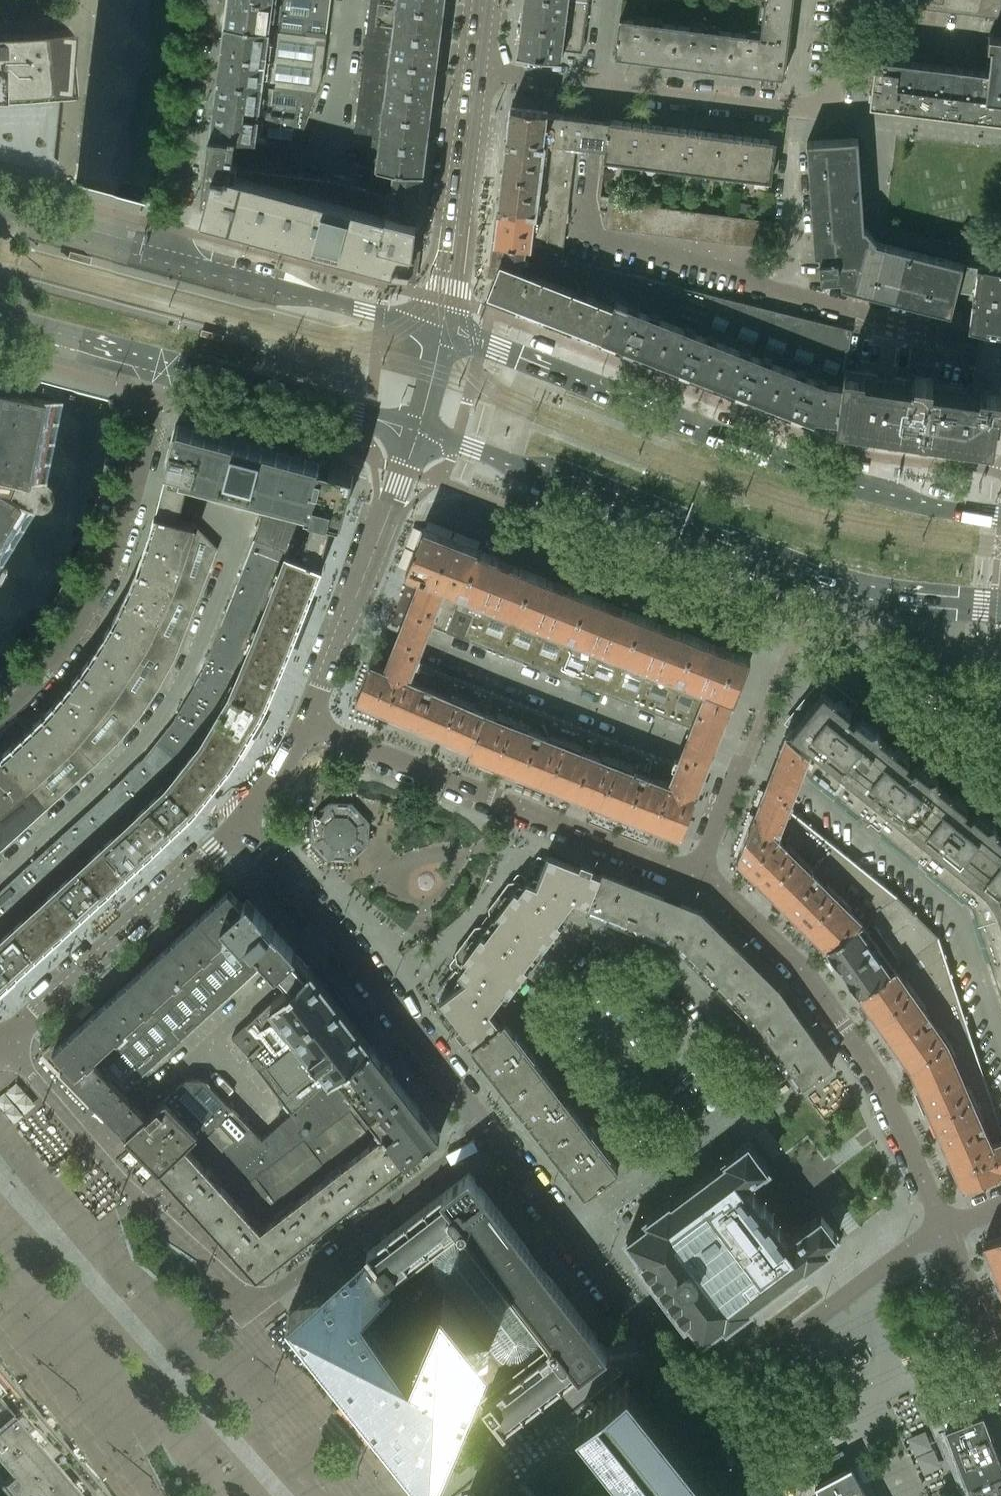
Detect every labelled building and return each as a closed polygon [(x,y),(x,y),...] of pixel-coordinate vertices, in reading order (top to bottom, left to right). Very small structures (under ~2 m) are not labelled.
[(225,23),(326,36),(330,0),(228,0),(225,23)] [(371,0),(364,54),(436,63),(442,9),(371,0)] [(442,9),(444,0),(371,0),(442,9)] [(577,0),(524,0),(517,53),(561,59),(562,49),(582,51),(588,1),(577,0)] [(760,35),(760,36),(788,39),(793,0),(764,0),(760,35)] [(890,0),(1000,14),(1000,0),(890,0)] [(676,24),(619,17),(615,55),(672,62),(676,24)] [(326,36),(225,23),(218,78),(316,91),(321,78),(326,36)] [(732,31),(676,24),(672,62),(728,69),(732,31)] [(70,29),(43,32),(24,34),(1,35),(0,35),(0,99),(3,99),(27,98),(50,97),(64,95),(70,29)] [(788,39),(760,36),(760,35),(732,31),(728,69),(783,76),(788,39)] [(989,33),(988,45),(991,45),(988,70),(883,57),(884,53),(877,52),(877,56),(875,56),(869,104),(1000,120),(1000,34),(989,33)] [(436,63),(364,54),(357,108),(429,117),(436,63)] [(316,91),(218,78),(209,129),(233,132),(297,145),(316,91)] [(571,183),(575,144),(543,140),(547,112),(547,111),(510,107),(502,174),(571,183)] [(429,117),(357,108),(355,130),(373,132),(370,156),(379,157),(375,161),(420,167),(429,117)] [(603,147),(607,119),(594,118),(589,117),(548,112),(547,112),(543,140),(575,144),(591,146),(603,147)] [(664,126),(609,119),(609,120),(607,119),(603,147),(605,148),(604,158),(659,165),(664,126)] [(720,133),(664,126),(659,165),(715,172),(720,133)] [(420,167),(375,161),(372,186),(327,174),(229,162),(230,152),(232,142),(233,132),(209,129),(208,139),(207,148),(201,192),(204,193),(199,210),(222,216),(392,261),(392,260),(409,262),(420,167)] [(776,140),(720,133),(715,172),(771,179),(776,140)] [(956,290),(963,263),(876,241),(876,239),(866,227),(864,227),(858,137),(807,140),(815,254),(819,253),(821,280),(841,279),(841,285),(951,313),(956,290)] [(571,183),(502,174),(494,241),(562,249),(571,183)] [(621,202),(609,200),(605,226),(618,227),(621,202)] [(634,203),(621,202),(618,227),(630,229),(634,203)] [(646,205),(634,203),(630,229),(643,231),(646,205)] [(658,206),(646,205),(643,231),(655,232),(658,206)] [(671,208),(658,206),(655,232),(668,234),(671,208)] [(683,209),(671,208),(668,234),(680,235),(683,209)] [(696,211),(683,209),(680,235),(692,237),(696,211)] [(708,212),(696,211),(692,237),(704,238),(708,212)] [(720,214),(708,212),(704,238),(717,240),(720,214)] [(733,216),(720,214),(717,240),(729,241),(733,216)] [(745,217),(733,216),(729,241),(742,243),(745,217)] [(758,219),(745,217),(742,243),(754,244),(758,219)] [(770,220),(758,219),(754,244),(767,246),(770,220)] [(562,249),(494,241),(491,264),(499,267),(487,295),(544,317),(567,258),(562,256),(562,249)] [(984,244),(977,242),(975,249),(982,251),(984,244)] [(626,272),(567,258),(544,317),(600,339),(626,272)] [(977,266),(967,264),(963,263),(956,290),(960,291),(973,293),(968,327),(980,330),(980,331),(1000,334),(1000,269),(977,266)] [(685,287),(626,272),(600,339),(656,361),(685,287)] [(743,301),(685,287),(656,361),(712,382),(743,301)] [(802,316),(743,301),(712,382),(768,404),(802,316)] [(850,328),(802,316),(768,404),(813,422),(816,414),(838,417),(845,369),(850,328)] [(980,331),(977,343),(977,348),(972,387),(999,391),(1000,380),(1000,334),(980,331)] [(993,443),(999,402),(1000,391),(999,391),(972,387),(938,382),(940,366),(911,362),(909,378),(845,369),(838,417),(837,420),(993,443)] [(6,548),(14,553),(15,550),(7,546),(16,530),(25,535),(26,533),(18,528),(27,513),(35,518),(36,516),(6,497),(12,480),(48,487),(48,485),(39,483),(42,466),(52,468),(52,465),(43,463),(47,446),(56,448),(56,445),(47,443),(51,426),(60,428),(60,425),(51,423),(55,406),(64,408),(65,406),(26,398),(28,391),(23,384),(4,380),(0,383),(0,557),(6,548)] [(338,528),(353,472),(353,470),(329,464),(328,467),(321,465),(322,462),(175,424),(165,466),(171,467),(169,475),(184,479),(185,475),(193,477),(191,484),(220,492),(218,499),(261,511),(254,538),(320,564),(330,526),(338,528)] [(199,593),(216,549),(217,547),(194,523),(155,513),(137,568),(199,593)] [(479,549),(423,527),(406,570),(421,576),(402,625),(425,634),(429,623),(447,630),(456,609),(479,549)] [(300,621),(322,566),(323,565),(320,564),(254,538),(242,567),(232,595),(300,621)] [(533,570),(479,549),(456,609),(471,615),(463,637),(502,652),(533,570)] [(175,655),(199,593),(137,568),(125,594),(112,619),(175,655)] [(588,592),(533,570),(502,652),(556,673),(588,592)] [(642,613),(588,592),(556,673),(610,694),(642,613)] [(289,650),(300,621),(232,595),(220,624),(209,651),(277,678),(289,650)] [(471,615),(456,609),(447,630),(463,637),(471,615)] [(696,634),(642,613),(610,694),(664,715),(696,634)] [(159,685),(175,655),(112,619),(97,644),(81,669),(140,713),(159,685)] [(425,634),(402,625),(398,633),(395,642),(385,668),(370,662),(357,697),(414,721),(435,668),(415,661),(422,642),(425,634)] [(734,697),(750,656),(747,654),(696,634),(664,715),(691,726),(706,687),(733,697),(734,697)] [(266,704),(277,678),(209,651),(200,675),(186,698),(249,734),(266,704)] [(493,691),(435,668),(414,721),(470,745),(471,746),(493,691)] [(119,739),(140,713),(81,669),(63,691),(43,712),(95,762),(119,739)] [(713,747),(733,697),(706,687),(691,726),(687,737),(713,747)] [(835,794),(882,734),(865,720),(861,725),(855,720),(858,717),(856,716),(852,713),(849,711),(850,710),(848,709),(846,712),(840,707),(843,703),(825,688),(788,734),(808,753),(803,767),(835,794)] [(546,712),(493,691),(471,746),(470,745),(471,746),(469,751),(522,772),(546,712)] [(236,756),(249,734),(186,698),(174,719),(158,739),(214,784),(236,756)] [(95,762),(43,712),(33,724),(1,752),(46,807),(95,762)] [(598,732),(546,712),(522,772),(574,793),(598,732)] [(651,753),(598,732),(574,793),(627,813),(651,753)] [(808,753),(788,734),(786,733),(772,770),(798,780),(803,767),(808,753)] [(902,750),(882,734),(835,794),(894,841),(942,782),(924,767),(920,772),(916,769),(914,767),(916,764),(915,763),(914,764),(910,761),(908,758),(907,757),(904,759),(901,757),(898,755),(902,750)] [(713,747),(687,737),(684,745),(677,763),(651,753),(627,813),(681,834),(697,793),(696,793),(710,755),(713,747)] [(214,784),(158,739),(141,759),(123,777),(172,829),(198,805),(214,784)] [(1,752),(0,753),(0,842),(3,846),(46,807),(1,752)] [(747,866),(798,814),(788,806),(795,788),(798,780),(772,770),(769,778),(755,812),(754,812),(739,851),(736,856),(746,865),(747,866)] [(172,829),(123,777),(78,818),(127,871),(172,829)] [(942,782),(894,841),(952,888),(1000,829),(982,815),(978,819),(972,814),(975,811),(973,810),(973,811),(966,806),(967,805),(965,804),(963,807),(957,802),(960,797),(942,782)] [(333,811),(324,820),(321,822),(321,838),(331,851),(348,851),(349,850),(353,853),(361,846),(358,841),(359,839),(360,824),(349,812),(333,811)] [(841,850),(798,814),(747,866),(787,905),(841,850)] [(127,871),(78,818),(34,859),(82,912),(127,871)] [(1000,829),(952,888),(972,904),(980,928),(1000,922),(1000,830),(1000,829)] [(367,865),(378,854),(368,844),(356,855),(367,865)] [(841,850),(787,905),(826,945),(897,895),(841,850)] [(587,909),(600,874),(547,853),(543,864),(535,861),(524,877),(528,879),(524,884),(518,879),(508,881),(559,919),(571,903),(587,909)] [(34,859),(0,890),(0,913),(37,954),(82,912),(34,859)] [(601,872),(600,874),(587,909),(608,917),(623,880),(601,872)] [(623,880),(608,917),(628,925),(643,888),(623,880)] [(509,992),(549,940),(562,921),(559,919),(508,881),(488,907),(490,917),(496,922),(490,929),(484,924),(475,925),(455,952),(505,990),(509,992)] [(229,887),(200,914),(254,972),(268,959),(227,915),(242,901),(229,887)] [(664,896),(643,888),(628,925),(649,933),(664,896)] [(897,895),(826,945),(859,992),(896,966),(938,936),(897,895)] [(248,896),(242,901),(227,915),(268,959),(276,968),(290,983),(310,965),(298,951),(248,896)] [(675,900),(664,896),(649,933),(659,937),(670,942),(700,910),(675,900)] [(700,910),(670,942),(677,944),(687,954),(714,925),(700,910)] [(0,913),(0,988),(37,954),(0,913)] [(254,972),(200,914),(171,941),(224,999),(254,972)] [(980,928),(1000,993),(1000,922),(980,928)] [(730,940),(714,925),(687,954),(702,969),(730,940)] [(938,936),(896,966),(859,992),(894,1040),(958,995),(938,936)] [(730,940),(702,969),(717,984),(745,955),(730,940)] [(224,999),(171,941),(142,967),(195,1026),(224,999)] [(494,1005),(505,990),(455,952),(456,961),(463,966),(459,971),(455,968),(455,969),(444,983),(449,990),(439,997),(474,1042),(504,1019),(494,1005)] [(745,955),(717,984),(733,1000),(761,971),(745,955)] [(372,1044),(310,965),(290,983),(246,1023),(262,1041),(248,1054),(293,1111),(330,1077),(372,1044)] [(195,1026),(142,967),(83,1020),(136,1080),(195,1026)] [(779,989),(761,971),(733,1000),(749,1015),(779,989)] [(779,989),(749,1015),(761,1033),(793,1009),(779,989)] [(958,995),(894,1040),(910,1064),(922,1090),(980,1064),(958,995)] [(793,1009),(761,1033),(774,1051),(807,1028),(793,1009)] [(504,1019),(474,1042),(472,1044),(511,1094),(543,1070),(504,1019)] [(136,1080),(83,1020),(48,1052),(68,1073),(88,1054),(124,1091),(136,1080)] [(262,1041),(246,1023),(232,1036),(248,1054),(262,1041)] [(807,1028),(774,1051),(787,1069),(819,1046),(807,1028)] [(198,1132),(161,1168),(257,1274),(440,1133),(372,1044),(330,1077),(293,1111),(262,1138),(229,1103),(198,1132)] [(819,1046),(787,1069),(800,1087),(832,1064),(819,1046)] [(136,1103),(124,1091),(88,1054),(68,1073),(114,1120),(126,1132),(146,1114),(136,1103)] [(980,1064),(922,1090),(944,1141),(998,1118),(980,1064)] [(581,1119),(556,1087),(550,1079),(543,1070),(511,1094),(518,1103),(549,1144),(581,1119)] [(187,1077),(146,1114),(126,1132),(161,1168),(198,1132),(229,1103),(204,1078),(187,1077)] [(710,1099),(709,1099),(708,1100),(708,1101),(707,1102),(707,1103),(707,1104),(708,1104),(708,1105),(709,1106),(710,1106),(710,1107),(711,1107),(712,1107),(713,1107),(714,1107),(714,1106),(715,1106),(715,1105),(716,1105),(716,1104),(716,1103),(716,1102),(716,1101),(716,1100),(715,1100),(715,1099),(714,1099),(713,1098),(712,1098),(711,1098),(710,1099)] [(998,1118),(944,1141),(963,1185),(1000,1169),(1000,1128),(998,1118)] [(618,1168),(581,1119),(549,1144),(587,1192),(618,1168)] [(648,1220),(626,1237),(640,1256),(637,1258),(685,1322),(688,1320),(703,1338),(724,1322),(727,1325),(732,1322),(735,1326),(738,1324),(736,1322),(734,1318),(738,1315),(742,1312),(745,1315),(747,1317),(750,1316),(746,1311),(751,1307),(750,1305),(804,1264),(806,1266),(830,1248),(826,1242),(837,1234),(821,1213),(792,1235),(791,1232),(785,1232),(783,1233),(771,1217),(773,1215),(764,1203),(762,1205),(750,1188),(752,1187),(752,1182),(751,1180),(768,1167),(749,1140),(724,1158),(726,1160),(671,1201),(670,1199),(645,1217),(648,1220)] [(505,1372),(474,1397),(505,1437),(608,1352),(467,1170),(365,1250),(396,1288),(426,1264),(505,1372)] [(985,1241),(1000,1282),(1000,1234),(985,1241)] [(366,1248),(358,1239),(338,1256),(346,1265),(366,1248)] [(474,1390),(486,1365),(442,1307),(410,1380),(362,1320),(395,1293),(362,1253),(288,1311),(430,1479),(433,1483),(474,1390)] [(92,1466),(0,1359),(0,1469),(23,1495),(118,1495),(92,1466)] [(628,1378),(577,1419),(614,1465),(575,1495),(722,1495),(628,1378)] [(950,1439),(953,1447),(990,1432),(976,1395),(961,1401),(962,1404),(955,1406),(954,1403),(939,1409),(947,1432),(950,1439)] [(919,1408),(900,1416),(932,1492),(951,1484),(919,1408)] [(990,1432),(953,1447),(960,1465),(998,1451),(990,1432)] [(960,1465),(968,1484),(1000,1471),(1000,1460),(998,1451),(960,1465)] [(850,1464),(815,1483),(822,1495),(835,1495),(860,1483),(850,1464)] [(968,1484),(972,1495),(992,1495),(1000,1493),(1000,1471),(968,1484)] [(509,1473),(481,1495),(529,1495),(509,1473)] [(835,1495),(868,1495),(860,1483),(835,1495)]
